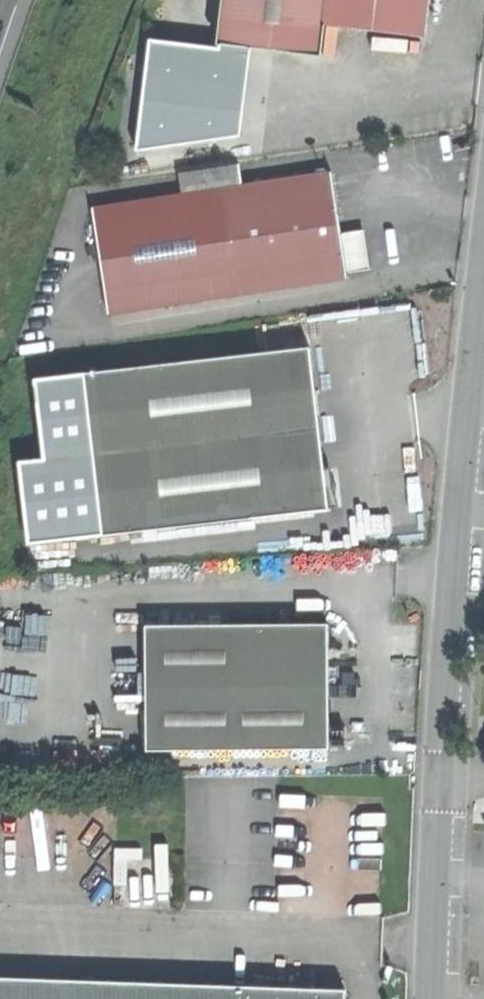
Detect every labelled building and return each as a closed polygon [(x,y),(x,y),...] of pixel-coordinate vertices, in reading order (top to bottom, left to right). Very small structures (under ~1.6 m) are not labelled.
[(219,45),(320,57),(323,26),(326,0),(224,0),(219,45)] [(323,26),(424,38),(429,0),(326,0),(323,26)] [(153,178),(157,201),(240,187),(237,165),(153,178)] [(100,264),(108,316),(346,278),(345,273),(339,235),(335,213),(329,173),(240,187),(157,201),(92,211),(94,227),(100,264)] [(89,265),(100,264),(94,227),(83,229),(89,265)] [(360,232),(339,235),(345,273),(366,269),(360,232)] [(84,373),(102,536),(328,511),(319,424),(311,349),(84,373)] [(46,455),(61,453),(53,376),(38,378),(46,455)] [(412,471),(401,472),(404,513),(431,511),(427,448),(411,450),(412,471)] [(147,626),(147,751),(329,751),(329,684),(329,626),(147,626)] [(0,979),(0,998),(345,998),(346,991),(0,979)]
